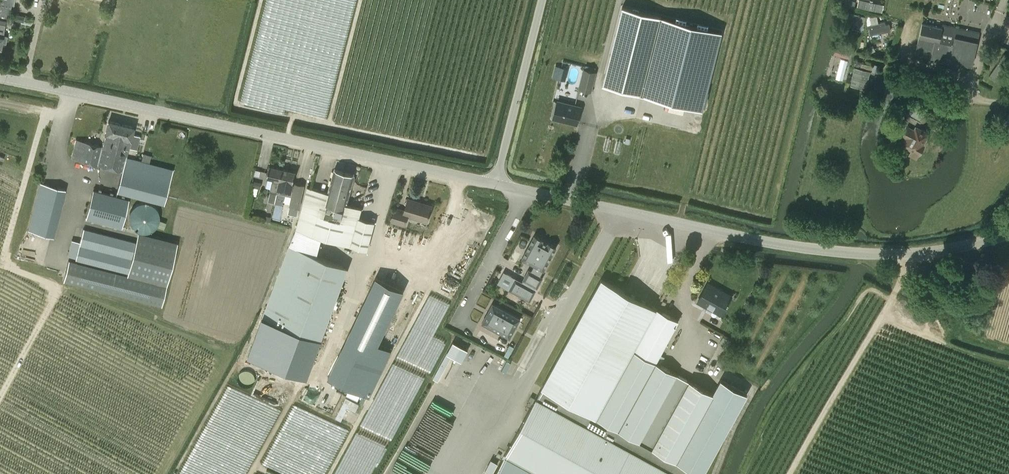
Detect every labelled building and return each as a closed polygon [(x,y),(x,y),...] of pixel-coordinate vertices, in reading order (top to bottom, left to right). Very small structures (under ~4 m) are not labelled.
[(0,1),(0,27),(4,28),(6,20),(5,19),(7,12),(9,13),(12,0),(0,0),(0,1)] [(858,5),(882,11),(884,4),(870,0),(859,0),(858,5)] [(622,6),(602,83),(642,93),(661,16),(622,6)] [(865,19),(848,14),(847,20),(853,22),(852,28),(861,31),(865,19)] [(890,22),(879,24),(877,15),(871,16),(872,24),(867,25),(870,39),(893,35),(890,22)] [(957,68),(958,62),(971,65),(978,40),(979,32),(942,24),(941,27),(922,23),(921,28),(915,54),(930,57),(930,59),(948,63),(948,66),(957,68)] [(842,57),(836,78),(843,79),(848,59),(842,57)] [(869,71),(870,70),(871,70),(871,72),(877,73),(879,65),(873,64),(872,66),(861,63),(861,62),(856,60),(855,65),(858,66),(860,65),(859,68),(854,67),(850,85),(865,89),(869,71)] [(998,60),(990,76),(1000,81),(1008,65),(998,60)] [(555,64),(553,77),(568,80),(570,67),(555,64)] [(591,92),(596,72),(583,68),(578,88),(591,92)] [(557,101),(554,114),(553,119),(577,124),(579,114),(581,107),(557,101)] [(909,152),(909,155),(914,157),(916,156),(918,152),(919,152),(924,143),(923,142),(929,131),(922,127),(924,123),(929,114),(911,105),(908,114),(905,119),(909,122),(911,119),(918,124),(918,125),(915,124),(914,127),(907,124),(901,121),(897,130),(903,133),(903,134),(905,135),(901,144),(911,149),(909,152)] [(76,139),(71,158),(79,160),(79,161),(122,171),(116,191),(163,203),(172,169),(126,157),(133,127),(108,120),(101,146),(83,142),(76,139)] [(274,202),(276,193),(282,168),(268,165),(266,177),(272,179),(270,191),(268,201),(274,202)] [(282,168),(276,193),(277,193),(291,196),(289,206),(299,209),(304,185),(295,183),(295,184),(293,183),(295,171),(282,168)] [(354,174),(334,168),(328,192),(309,186),(297,231),(367,250),(375,221),(359,217),(361,208),(347,204),(348,197),(354,174)] [(39,182),(27,230),(53,236),(65,189),(39,182)] [(121,227),(128,198),(92,189),(85,218),(121,227)] [(404,226),(407,216),(427,222),(432,205),(408,198),(404,210),(395,207),(391,222),(404,226)] [(134,206),(133,207),(133,208),(132,208),(132,209),(131,210),(131,211),(130,211),(130,212),(130,213),(129,214),(129,215),(129,216),(129,217),(129,218),(129,219),(129,220),(129,221),(130,222),(130,223),(130,224),(131,224),(131,225),(131,226),(132,227),(133,227),(133,228),(134,229),(135,230),(136,230),(137,231),(138,231),(139,232),(140,232),(141,232),(142,232),(143,232),(144,233),(145,232),(146,232),(147,232),(148,232),(149,232),(150,231),(151,231),(152,230),(153,230),(153,229),(154,229),(155,228),(155,227),(156,227),(156,226),(157,225),(157,224),(158,224),(158,223),(158,222),(159,221),(159,220),(159,219),(159,218),(159,217),(159,216),(159,215),(159,214),(158,213),(158,212),(157,211),(157,210),(157,209),(156,208),(155,208),(155,207),(154,206),(153,205),(152,205),(151,204),(150,204),(149,203),(148,203),(147,203),(146,203),(145,203),(145,202),(144,202),(143,203),(142,203),(141,203),(140,203),(139,203),(138,204),(137,204),(136,205),(135,205),(135,206),(134,206)] [(75,258),(74,261),(68,259),(63,279),(161,304),(177,241),(158,236),(137,231),(135,241),(83,228),(80,240),(78,247),(70,245),(67,255),(75,257),(75,258)] [(540,276),(543,270),(556,248),(548,243),(547,244),(542,241),(543,240),(534,236),(522,258),(534,265),(531,271),(528,270),(522,280),(537,288),(542,278),(540,276)] [(346,275),(345,266),(291,246),(264,319),(323,340),(346,275)] [(403,290),(376,277),(346,340),(373,353),(377,343),(403,290)] [(676,321),(601,280),(496,473),(703,473),(745,395),(720,380),(712,396),(654,364),(676,321)] [(721,292),(707,284),(697,302),(714,311),(715,310),(722,313),(732,296),(722,290),(721,292)] [(493,304),(483,325),(511,340),(522,320),(493,304)] [(264,319),(262,318),(249,353),(248,355),(286,369),(307,377),(321,339),(264,319)] [(346,340),(329,374),(328,377),(369,396),(391,350),(377,343),(373,353),(346,340)] [(463,360),(469,347),(453,340),(434,378),(448,385),(452,377),(447,375),(456,357),(463,360)] [(726,367),(730,360),(721,356),(717,362),(726,367)]
